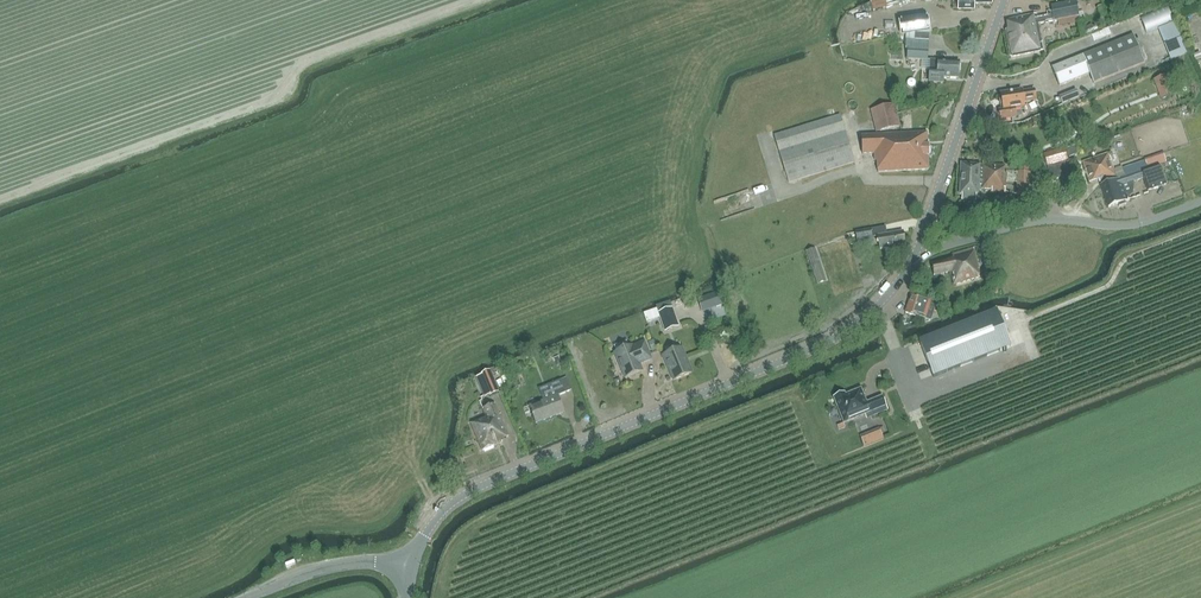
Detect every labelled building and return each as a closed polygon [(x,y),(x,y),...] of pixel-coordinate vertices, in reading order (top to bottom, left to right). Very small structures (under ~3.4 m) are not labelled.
[(958,10),(974,10),(974,4),(992,4),(992,0),(958,0),(958,10)] [(1076,1),(1051,6),(1052,10),(1047,11),(1049,18),(1053,17),(1054,21),(1079,17),(1076,1)] [(1140,19),(1146,32),(1173,21),(1167,8),(1140,19)] [(1011,57),(1044,51),(1037,15),(1006,21),(1007,30),(1004,31),(1011,57)] [(927,17),(899,21),(901,34),(929,31),(927,17)] [(1158,29),(1170,61),(1187,54),(1175,23),(1158,29)] [(1128,71),(1145,64),(1133,36),(1069,61),(1052,68),(1060,87),(1089,75),(1093,84),(1102,81),(1128,71)] [(908,60),(925,61),(927,61),(928,43),(909,41),(908,60)] [(944,79),(958,79),(959,62),(930,60),(929,83),(944,84),(944,79)] [(1166,77),(1153,82),(1160,101),(1173,96),(1166,77)] [(1035,100),(1034,90),(1021,92),(1021,91),(1001,94),(1003,109),(1000,110),(999,112),(1000,118),(1002,120),(1015,117),(1014,109),(1024,107),(1023,102),(1035,100)] [(1059,97),(1060,99),(1058,99),(1060,103),(1061,103),(1062,105),(1079,98),(1076,91),(1059,97)] [(871,111),(873,121),(876,135),(861,136),(862,155),(874,155),(874,162),(877,162),(877,173),(929,170),(927,133),(902,134),(895,105),(892,106),(890,95),(882,97),(884,107),(871,111)] [(840,115),(774,136),(789,183),(854,163),(840,115)] [(1047,166),(1065,161),(1062,150),(1044,155),(1047,166)] [(1166,163),(1165,162),(1163,155),(1154,158),(1142,162),(1122,168),(1122,167),(1115,170),(1108,154),(1089,161),(1083,163),(1090,184),(1099,181),(1100,186),(1166,163)] [(1069,175),(1066,161),(1047,166),(1051,180),(1069,175)] [(982,186),(982,166),(980,166),(980,164),(961,164),(959,188),(959,196),(979,197),(980,186),(982,186)] [(982,186),(982,189),(992,190),(992,193),(1005,193),(1006,173),(1004,173),(1005,165),(982,165),(982,166),(982,186)] [(1160,167),(1142,174),(1143,178),(1148,191),(1166,184),(1160,167)] [(1128,199),(1123,185),(1143,178),(1142,174),(1141,172),(1100,186),(1108,208),(1115,205),(1116,208),(1125,204),(1124,201),(1128,199)] [(886,226),(884,227),(855,232),(857,240),(858,246),(873,243),(872,238),(877,237),(880,249),(906,244),(904,231),(887,234),(886,226)] [(977,271),(980,270),(974,248),(952,254),(953,258),(931,264),(934,279),(951,274),(954,286),(979,279),(977,271)] [(818,284),(827,281),(816,249),(807,252),(818,284)] [(698,300),(702,313),(722,306),(717,292),(698,300)] [(910,296),(906,313),(926,318),(931,320),(937,304),(932,302),(910,296)] [(670,303),(657,308),(660,313),(672,309),(670,303)] [(678,326),(672,309),(660,313),(665,331),(678,326)] [(997,312),(919,342),(933,378),(1011,348),(997,312)] [(625,378),(626,377),(642,371),(639,364),(651,359),(644,342),(632,347),(632,346),(615,353),(625,378)] [(692,373),(683,348),(664,356),(674,380),(692,373)] [(490,396),(498,392),(489,370),(480,374),(481,376),(476,378),(484,398),(490,396)] [(550,398),(529,406),(536,423),(563,412),(557,396),(566,393),(561,380),(546,386),(550,398)] [(845,394),(834,398),(845,425),(871,415),(872,417),(887,410),(882,397),(867,403),(861,389),(845,396),(845,394)] [(508,437),(494,404),(482,409),(486,417),(470,423),(482,451),(482,450),(483,451),(494,446),(493,446),(502,442),(501,440),(508,437)]
